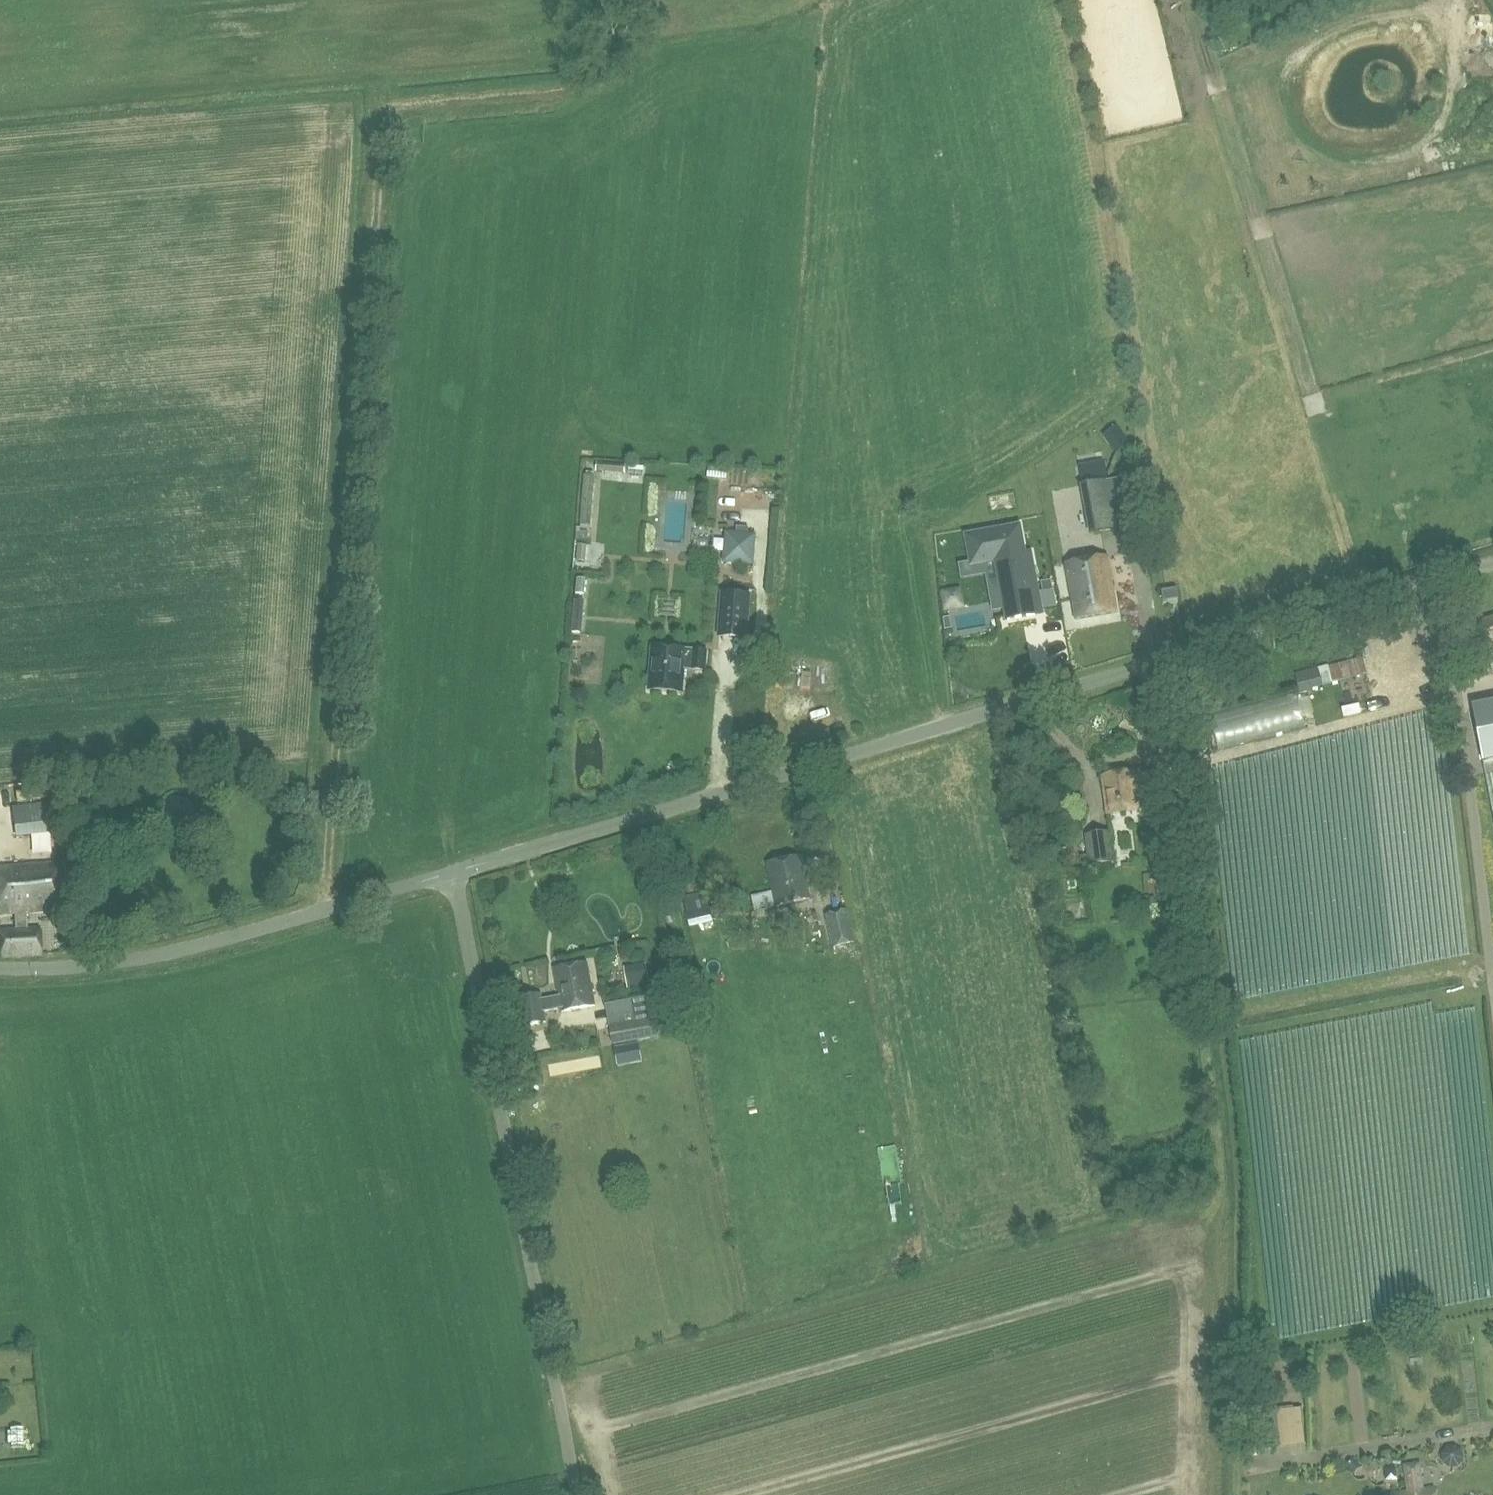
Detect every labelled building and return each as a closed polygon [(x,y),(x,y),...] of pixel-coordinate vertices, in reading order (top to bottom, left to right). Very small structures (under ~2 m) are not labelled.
[(1080,485),(1089,535),(1117,529),(1108,480),(1080,485)] [(761,556),(763,524),(732,522),(730,554),(761,556)] [(1031,563),(1029,553),(1023,554),(1018,528),(967,537),(972,563),(972,564),(996,560),(1000,584),(1027,579),(1025,564),(1031,563)] [(1065,564),(1075,619),(1116,612),(1106,557),(1065,564)] [(1040,582),(1042,593),(1053,591),(1051,580),(1040,582)] [(1163,601),(1178,599),(1177,588),(1161,590),(1163,601)] [(1044,609),(1055,607),(1053,591),(1042,593),(1041,593),(1044,609)] [(720,592),(717,637),(747,639),(751,594),(720,592)] [(1003,598),(1005,610),(1007,620),(1034,615),(1030,594),(1003,598)] [(972,595),(957,597),(959,611),(973,609),(972,595)] [(951,629),(949,617),(942,618),(945,630),(951,629)] [(1479,622),(1486,648),(1492,670),(1492,618),(1479,622)] [(691,668),(704,669),(706,650),(693,649),(693,651),(685,650),(685,649),(651,646),(648,689),(682,692),(684,667),(691,667),(691,668)] [(1362,657),(1332,665),(1336,680),(1366,673),(1362,657)] [(1323,686),(1319,667),(1296,673),(1300,692),(1323,686)] [(1383,679),(1385,689),(1403,685),(1401,675),(1383,679)] [(1223,734),(1309,716),(1305,700),(1220,719),(1223,734)] [(1483,762),(1492,760),(1492,703),(1472,707),(1483,762)] [(1483,762),(1492,814),(1492,760),(1483,762)] [(1136,772),(1102,776),(1107,813),(1140,809),(1164,805),(1160,771),(1141,773),(1142,776),(1136,777),(1136,772)] [(13,807),(15,836),(50,832),(48,804),(13,807)] [(1114,862),(1110,831),(1085,834),(1089,866),(1114,862)] [(776,906),(810,898),(800,856),(766,864),(776,906)] [(41,956),(39,926),(27,927),(25,912),(56,910),(52,864),(0,867),(0,914),(14,913),(15,927),(0,929),(0,958),(41,956)] [(1166,875),(1171,907),(1189,904),(1185,873),(1166,875)] [(683,898),(688,926),(712,920),(706,892),(683,898)] [(824,915),(832,947),(855,942),(847,909),(824,915)] [(559,996),(542,999),(544,1011),(561,1007),(562,1011),(595,1005),(586,962),(553,969),(559,996)] [(645,962),(623,967),(627,988),(649,984),(645,962)] [(517,998),(522,1026),(546,1022),(541,994),(517,998)] [(614,1043),(654,1035),(659,1034),(652,996),(630,1000),(634,1021),(610,1026),(614,1043)] [(1280,1447),(1276,1411),(1251,1414),(1255,1450),(1280,1447)] [(1403,1465),(1407,1491),(1384,1494),(1385,1494),(1434,1494),(1433,1487),(1422,1488),(1419,1463),(1403,1465)]
